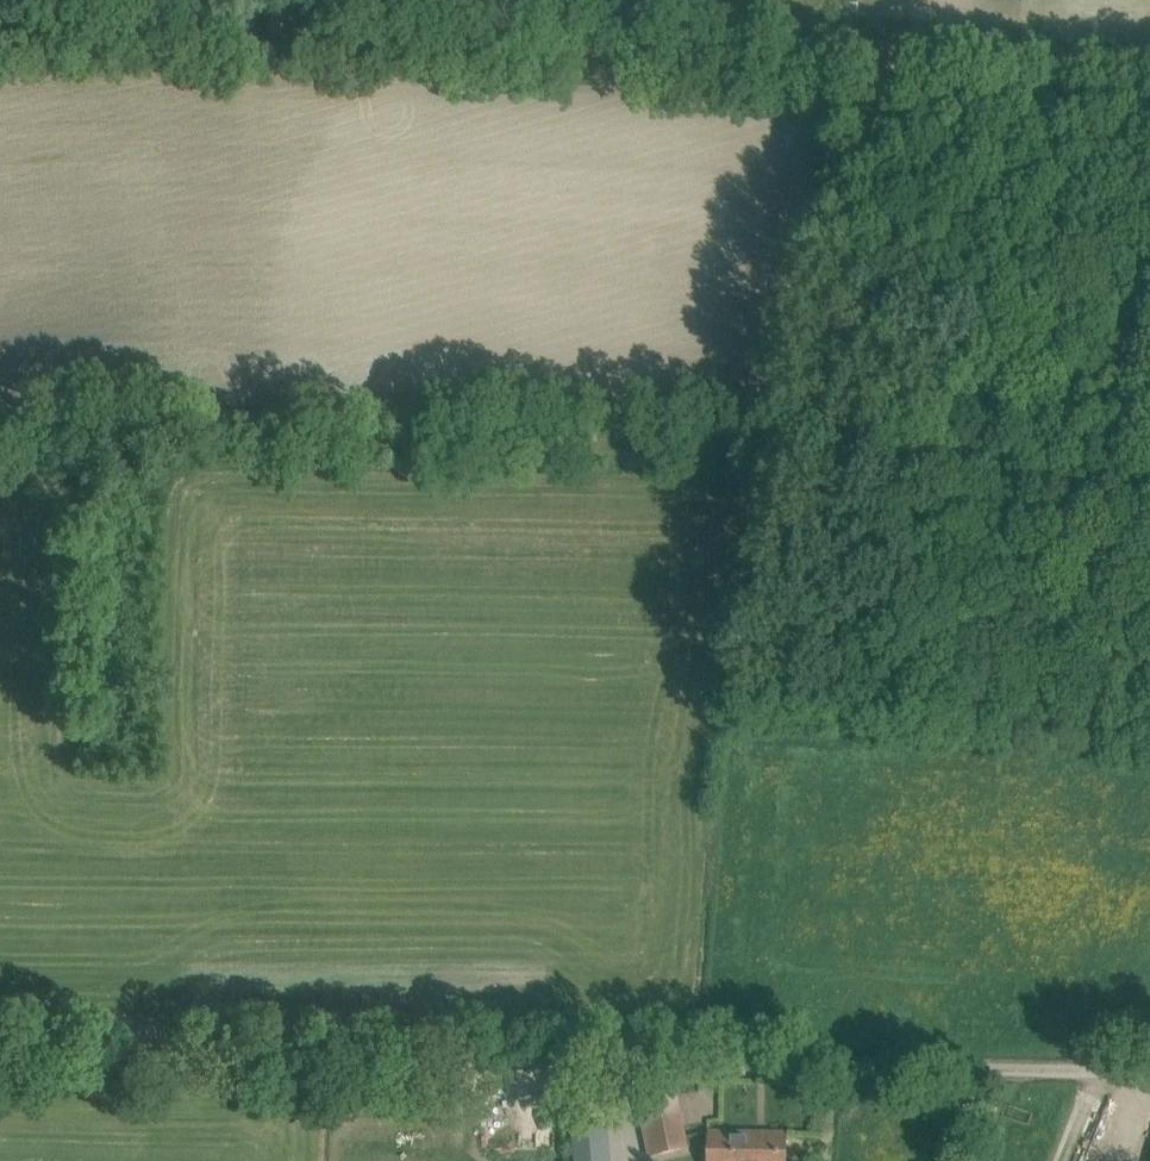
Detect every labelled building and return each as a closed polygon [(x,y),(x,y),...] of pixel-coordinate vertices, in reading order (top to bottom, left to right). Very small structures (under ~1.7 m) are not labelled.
[(1015,86),(1002,86),(1002,97),(1015,97),(1015,86)] [(1029,89),(1018,89),(1018,99),(1029,99),(1029,89)] [(637,1099),(642,1125),(633,1127),(639,1156),(648,1154),(649,1155),(686,1147),(675,1091),(637,1099)] [(573,1129),(576,1160),(612,1160),(609,1125),(579,1128),(573,1129)] [(786,1133),(709,1131),(709,1155),(709,1160),(785,1160),(786,1133)]
